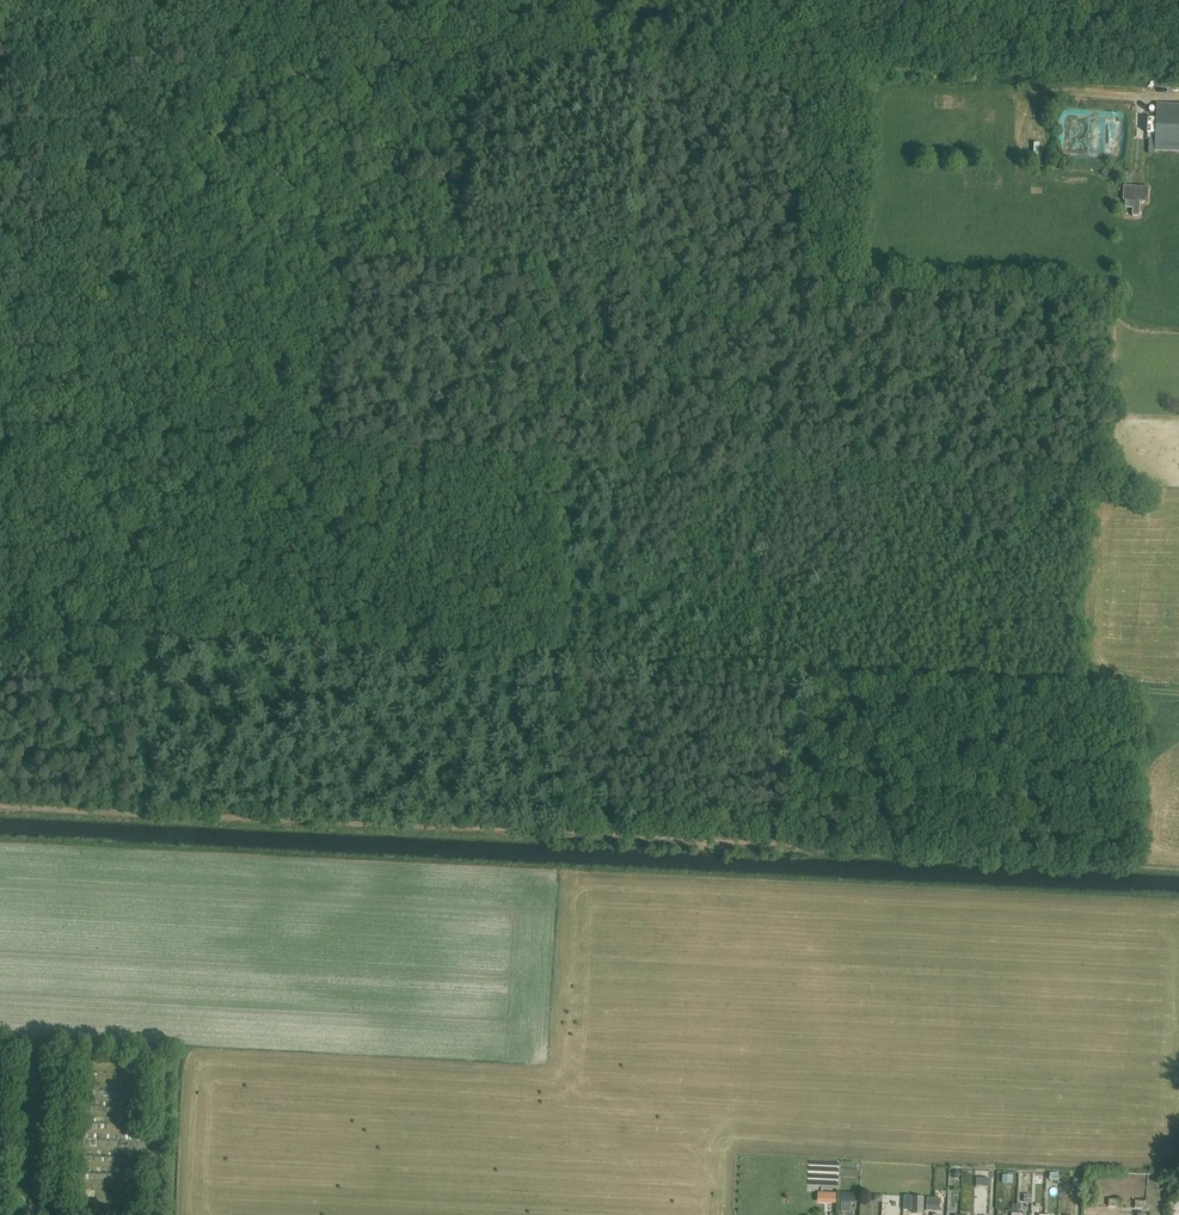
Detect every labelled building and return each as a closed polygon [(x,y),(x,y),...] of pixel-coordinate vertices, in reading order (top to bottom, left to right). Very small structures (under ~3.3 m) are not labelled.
[(1178,152),(1178,105),(1156,104),(1154,151),(1178,152)] [(1025,1173),(1025,1186),(1032,1187),(1033,1173),(1025,1173)] [(1013,1176),(1002,1175),(1002,1184),(1012,1184),(1013,1176)] [(1018,1187),(998,1187),(997,1202),(1018,1203),(1018,1187)] [(1032,1190),(1024,1189),(1024,1199),(1024,1203),(1032,1203),(1032,1199),(1032,1190)] [(923,1214),(924,1198),(912,1198),(912,1196),(904,1196),(904,1210),(911,1210),(911,1214),(923,1214)] [(927,1198),(926,1207),(926,1211),(940,1211),(940,1198),(927,1198)] [(1135,1208),(1147,1209),(1148,1201),(1135,1201),(1135,1208)]
